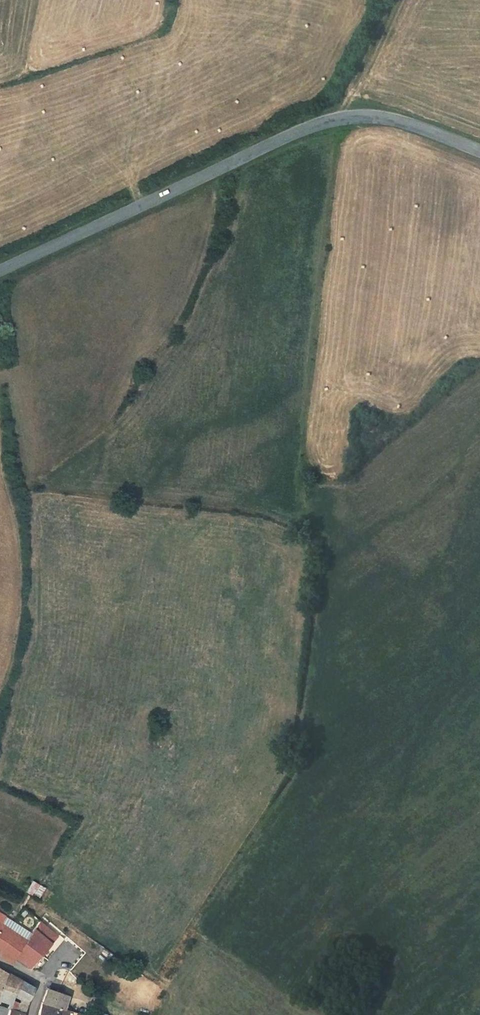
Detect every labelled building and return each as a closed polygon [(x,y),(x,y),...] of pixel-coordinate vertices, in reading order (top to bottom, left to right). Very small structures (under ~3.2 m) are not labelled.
[(33,882),(26,893),(30,896),(37,901),(45,889),(38,885),(33,882)] [(8,929),(0,942),(0,954),(2,956),(11,962),(14,957),(25,941),(8,929)] [(30,967),(51,942),(33,929),(25,941),(14,957),(30,967)] [(104,947),(95,941),(92,946),(101,953),(104,947)] [(19,1003),(26,1006),(27,1003),(34,988),(10,974),(0,968),(0,999),(9,1004),(11,1001),(15,994),(22,998),(19,1003)] [(64,1009),(62,1008),(67,995),(47,988),(44,996),(42,1002),(38,1014),(62,1014),(64,1009)] [(71,996),(67,995),(62,1008),(64,1009),(66,1009),(71,996)] [(9,1004),(7,1008),(23,1014),(26,1006),(19,1003),(11,1001),(9,1004)] [(9,1009),(7,1008),(1,1006),(0,1006),(0,1014),(7,1014),(9,1009)]
